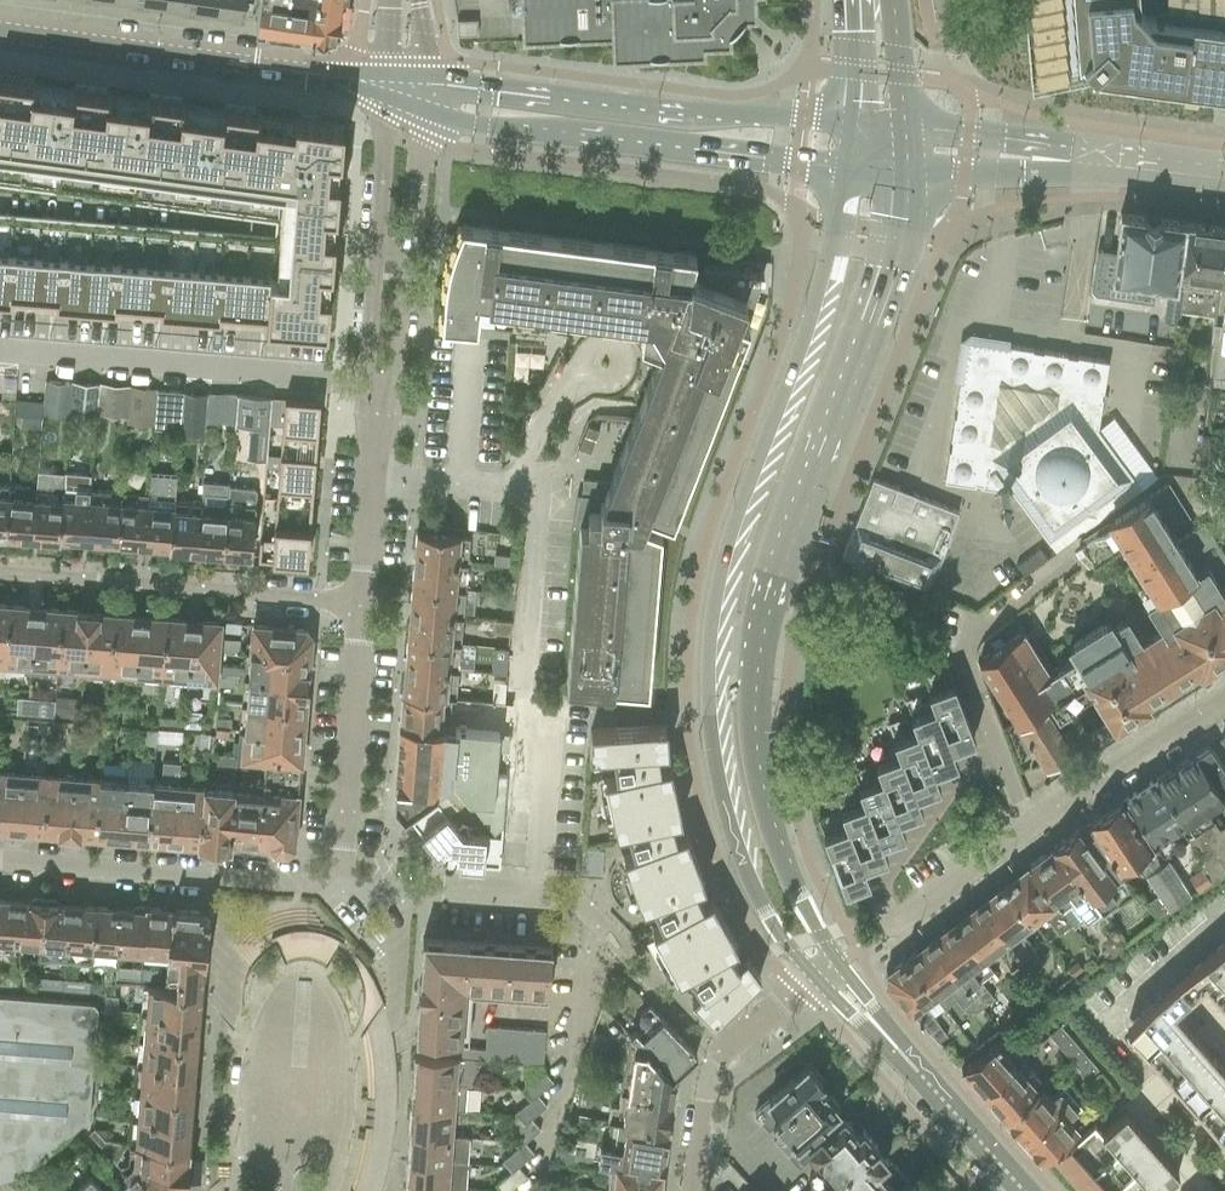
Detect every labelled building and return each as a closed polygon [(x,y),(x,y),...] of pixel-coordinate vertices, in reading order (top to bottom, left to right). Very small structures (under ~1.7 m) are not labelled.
[(190,11),(192,0),(167,0),(166,5),(186,8),(185,11),(190,11)] [(216,12),(218,0),(192,0),(190,11),(196,12),(196,9),(216,12)] [(216,12),(238,15),(237,18),(243,19),(246,0),(218,0),(216,12)] [(256,20),(331,31),(337,26),(341,0),(259,0),(256,20)] [(522,32),(561,30),(561,29),(574,28),(574,30),(611,28),(612,46),(651,44),(651,43),(664,42),(664,44),(703,42),(703,34),(729,33),(728,23),(744,6),(754,5),(754,0),(521,0),(522,32)] [(1031,85),(1090,73),(1090,70),(1126,75),(1126,78),(1129,78),(1129,75),(1147,77),(1146,82),(1147,84),(1160,86),(1161,85),(1162,79),(1181,82),(1181,87),(1182,89),(1194,91),(1195,88),(1196,84),(1214,86),(1216,87),(1214,96),(1224,97),(1224,0),(1165,0),(1165,1),(1166,1),(1166,6),(1156,5),(1157,0),(1024,0),(1031,85)] [(457,19),(458,34),(478,34),(477,19),(457,19)] [(23,153),(21,163),(62,168),(64,158),(98,163),(96,173),(138,179),(139,168),(172,173),(171,183),(284,198),(282,232),(279,258),(272,258),(271,270),(267,320),(320,324),(327,324),(330,290),(322,290),(324,266),(332,267),(334,233),(327,233),(329,210),(336,210),(339,176),(332,175),(326,175),(328,153),(333,153),(341,154),(343,125),(344,122),(343,122),(336,121),(295,115),(294,123),(260,118),(261,111),(220,105),(219,113),(185,108),(186,101),(145,95),(144,103),(110,98),(111,91),(70,85),(69,92),(35,88),(36,81),(0,76),(0,150),(23,153)] [(1177,319),(1179,309),(1182,283),(1175,282),(1183,221),(1120,213),(1115,250),(1101,248),(1097,252),(1092,289),(1094,293),(1152,301),(1154,283),(1169,285),(1164,320),(1177,319)] [(1215,314),(1216,303),(1224,238),(1224,227),(1183,221),(1175,282),(1182,283),(1179,309),(1215,314)] [(748,312),(763,273),(703,265),(701,287),(692,286),(696,254),(462,224),(456,238),(451,253),(447,269),(444,284),(441,323),(477,326),(480,300),(644,322),(643,332),(647,339),(651,345),(660,349),(636,412),(610,481),(583,479),(582,498),(589,500),(587,523),(579,523),(566,681),(648,688),(661,529),(654,527),(658,517),(672,522),(749,324),(737,320),(741,309),(748,312)] [(1216,303),(1215,314),(1219,315),(1213,373),(1224,374),(1224,238),(1216,303)] [(7,299),(12,249),(0,248),(0,298),(7,299)] [(12,249),(7,299),(34,301),(36,274),(37,256),(37,254),(24,253),(24,250),(12,249)] [(36,274),(34,301),(60,303),(64,253),(51,252),(51,255),(37,254),(37,256),(36,274)] [(64,253),(60,303),(86,305),(88,278),(89,260),(90,259),(76,257),(76,254),(64,253)] [(88,278),(86,305),(112,307),(116,258),(103,257),(103,260),(90,259),(89,260),(88,278)] [(116,258),(112,307),(138,309),(140,282),(142,265),(142,263),(128,262),(129,259),(116,258)] [(140,282),(138,309),(164,311),(168,262),(155,261),(155,264),(142,263),(142,265),(140,282)] [(168,262),(164,311),(190,313),(192,287),(194,269),(194,267),(180,266),(181,263),(168,262)] [(192,287),(190,313),(217,315),(220,266),(207,265),(207,268),(194,267),(194,269),(192,287)] [(220,266),(217,315),(242,318),(244,291),(246,273),(246,271),(233,270),(233,267),(220,266)] [(244,291),(242,318),(267,320),(271,270),(260,269),(259,272),(246,271),(246,273),(244,291)] [(943,481),(967,484),(995,489),(1002,497),(1011,490),(1049,541),(1087,513),(1095,515),(1096,506),(1135,478),(1097,427),(1098,427),(1108,360),(1077,355),(1077,356),(1067,355),(1067,354),(1043,350),(1043,351),(1033,350),(1033,348),(1009,345),(1008,347),(967,340),(961,381),(959,381),(955,405),(957,406),(955,415),(954,415),(950,439),(951,440),(950,449),(948,449),(943,481)] [(44,403),(44,408),(69,410),(72,382),(46,380),(46,382),(44,403)] [(72,382),(69,410),(97,412),(98,408),(99,385),(72,382)] [(99,385),(98,408),(128,410),(130,387),(100,384),(99,385)] [(127,415),(127,424),(154,426),(157,390),(130,387),(128,410),(127,415)] [(157,390),(154,426),(180,428),(183,392),(157,390)] [(189,392),(187,416),(207,416),(207,393),(189,392)] [(214,393),(214,420),(235,420),(236,410),(236,394),(214,393)] [(238,394),(235,425),(248,426),(245,458),(266,460),(267,454),(271,397),(238,394)] [(285,398),(280,456),(313,459),(315,459),(316,449),(319,412),(320,401),(318,401),(285,398)] [(23,400),(21,415),(42,417),(43,402),(23,400)] [(1202,435),(1200,466),(1215,467),(1217,436),(1202,435)] [(266,460),(266,466),(279,468),(276,514),(309,516),(311,517),(311,507),(315,469),(315,459),(313,459),(280,456),(280,455),(267,454),(266,460)] [(63,489),(59,540),(88,542),(92,489),(93,484),(94,475),(64,473),(64,482),(63,489)] [(148,502),(145,547),(172,549),(176,504),(176,498),(178,478),(178,476),(150,474),(150,476),(148,502)] [(872,477),(841,558),(927,592),(937,566),(938,566),(951,533),(950,532),(958,510),(916,494),(916,493),(913,492),(912,495),(897,490),(899,486),(895,485),(895,486),(872,477)] [(202,500),(198,551),(224,554),(228,502),(229,486),(229,483),(204,481),(202,500)] [(1024,727),(1047,712),(1050,717),(1056,714),(1058,716),(1096,692),(1115,722),(1146,703),(1143,697),(1198,662),(1201,667),(1215,658),(1213,654),(1224,646),(1224,648),(1224,555),(1224,552),(1204,522),(1177,539),(1170,529),(1190,516),(1168,482),(1149,495),(1148,494),(1108,519),(1110,522),(1080,541),(1094,563),(1124,544),(1156,595),(1146,602),(1162,627),(1141,640),(1126,617),(1112,625),(1109,619),(1069,644),(1076,655),(1048,673),(1022,631),(980,657),(1024,727)] [(6,536),(10,485),(0,484),(0,535),(6,536)] [(10,485),(6,536),(33,538),(37,487),(10,485)] [(228,502),(224,554),(251,556),(257,491),(254,488),(229,486),(228,502)] [(37,487),(33,538),(59,540),(63,489),(37,487)] [(92,489),(88,542),(117,545),(121,500),(121,492),(92,489)] [(176,504),(172,549),(198,551),(202,500),(176,498),(176,504)] [(121,500),(117,545),(145,547),(148,502),(121,500)] [(260,537),(258,556),(307,560),(310,527),(311,517),(309,516),(276,514),(274,538),(260,537)] [(417,531),(414,558),(466,563),(466,560),(468,560),(470,535),(417,531)] [(494,553),(493,564),(509,566),(510,554),(494,553)] [(414,558),(412,586),(464,590),(466,563),(414,558)] [(844,572),(842,588),(853,589),(853,593),(865,594),(865,597),(876,598),(875,601),(887,602),(886,606),(901,607),(902,590),(890,589),(891,585),(879,584),(880,581),(868,580),(868,577),(867,576),(856,576),(857,573),(844,572)] [(505,579),(504,593),(513,593),(514,580),(505,579)] [(412,586),(410,612),(462,616),(464,590),(412,586)] [(504,593),(503,607),(512,608),(513,594),(504,593)] [(4,663),(8,604),(0,604),(0,663),(4,663)] [(4,663),(30,665),(35,607),(8,604),(4,663)] [(30,665),(56,667),(61,609),(35,607),(30,665)] [(56,667),(82,669),(87,611),(61,609),(56,667)] [(82,669),(108,671),(113,613),(87,611),(82,669)] [(410,612),(407,639),(459,644),(462,616),(410,612)] [(108,671),(135,673),(139,615),(113,613),(108,671)] [(135,673),(161,675),(165,617),(139,615),(135,673)] [(161,675),(187,678),(192,619),(165,617),(161,675)] [(187,678),(186,683),(197,683),(198,678),(209,679),(215,680),(219,621),(192,619),(187,678)] [(496,619),(495,632),(510,633),(511,621),(496,619)] [(253,624),(251,652),(308,656),(310,635),(305,628),(253,624)] [(222,643),(221,650),(238,651),(239,641),(239,639),(222,638),(222,640),(222,643)] [(407,639),(405,666),(457,670),(459,644),(407,639)] [(251,652),(248,678),(306,682),(308,656),(251,652)] [(220,665),(219,675),(234,676),(235,676),(236,677),(244,677),(245,667),(237,666),(220,665)] [(405,666),(403,694),(443,697),(455,698),(457,670),(405,666)] [(948,666),(941,669),(942,674),(924,680),(928,690),(949,747),(952,746),(975,738),(948,666)] [(219,675),(218,684),(234,686),(235,676),(234,676),(219,675)] [(248,678),(246,704),(304,708),(306,682),(248,678)] [(492,700),(504,701),(506,681),(493,680),(492,700)] [(932,771),(934,770),(937,769),(957,761),(952,746),(949,747),(928,690),(923,692),(925,697),(907,704),(911,714),(932,771)] [(403,694),(400,723),(441,727),(443,697),(403,694)] [(18,697),(17,712),(27,713),(29,698),(18,697)] [(29,698),(27,713),(38,714),(40,699),(29,698)] [(54,698),(52,715),(78,717),(79,700),(54,698)] [(81,703),(80,717),(92,718),(93,704),(81,703)] [(246,704),(243,730),(302,734),(304,708),(246,704)] [(123,706),(122,720),(132,721),(133,707),(123,706)] [(133,707),(132,721),(142,722),(143,708),(133,707)] [(184,718),(183,726),(201,727),(202,711),(185,710),(184,718)] [(1047,712),(1024,727),(1021,729),(1029,741),(1028,743),(1030,747),(1032,747),(1045,766),(1057,759),(1061,760),(1067,756),(1068,752),(1071,750),(1050,717),(1047,712)] [(917,794),(920,793),(940,785),(934,770),(932,771),(911,714),(906,716),(907,721),(889,728),(893,738),(914,795),(917,794)] [(159,716),(158,723),(171,725),(183,726),(184,718),(159,716)] [(20,731),(21,718),(0,717),(0,729),(20,731)] [(217,717),(216,727),(230,728),(231,729),(232,718),(217,717)] [(53,721),(52,733),(65,734),(66,722),(53,721)] [(27,723),(26,736),(36,737),(37,724),(27,723)] [(400,723),(394,799),(405,812),(411,807),(430,793),(451,776),(452,778),(495,832),(502,826),(504,811),(505,799),(507,774),(496,773),(499,732),(441,727),(400,723)] [(605,777),(611,804),(676,790),(670,763),(655,767),(653,749),(668,749),(666,724),(591,729),(589,754),(602,753),(603,763),(613,762),(615,775),(605,777)] [(216,727),(215,736),(229,737),(230,728),(216,727)] [(133,728),(131,742),(156,744),(157,730),(133,728)] [(167,730),(165,748),(181,750),(182,731),(167,730)] [(302,734),(243,730),(241,754),(239,754),(238,758),(254,759),(253,767),(274,768),(274,771),(299,773),(302,734)] [(200,732),(199,749),(209,749),(210,733),(200,732)] [(897,818),(899,818),(902,816),(922,809),(917,794),(914,795),(893,738),(888,740),(890,744),(872,751),(876,761),(897,818)] [(1155,779),(1183,822),(1185,821),(1203,850),(1198,853),(1202,868),(1210,881),(1224,871),(1224,825),(1218,829),(1206,810),(1205,808),(1205,807),(1222,796),(1224,794),(1224,770),(1209,744),(1207,745),(1155,779)] [(218,754),(217,766),(236,767),(237,755),(218,754)] [(879,842),(882,841),(884,840),(905,833),(899,818),(897,818),(876,761),(870,763),(872,768),(854,775),(858,785),(879,842)] [(96,834),(122,837),(127,778),(127,773),(128,765),(101,763),(100,776),(96,834)] [(17,828),(21,770),(0,768),(0,827),(17,828)] [(264,768),(263,782),(274,783),(285,784),(283,801),(272,801),(268,848),(287,850),(293,845),(298,785),(299,773),(274,771),(274,768),(264,768)] [(17,828),(43,830),(48,772),(21,770),(17,828)] [(43,830),(69,832),(74,774),(48,772),(43,830)] [(127,778),(122,837),(148,839),(153,781),(153,775),(127,773),(127,778)] [(69,832),(96,834),(100,776),(74,774),(69,832)] [(1155,779),(1126,797),(1152,840),(1152,841),(1154,840),(1162,854),(1163,854),(1168,850),(1187,838),(1179,825),(1183,822),(1155,779)] [(148,839),(175,841),(179,783),(153,781),(148,839)] [(230,845),(268,848),(272,801),(283,801),(285,784),(263,782),(262,789),(235,787),(230,845)] [(175,841),(201,843),(206,785),(179,783),(175,841)] [(201,843),(230,845),(235,787),(206,785),(201,843)] [(862,866),(864,865),(867,864),(887,856),(882,841),(879,842),(858,785),(853,787),(855,792),(837,799),(841,809),(862,866)] [(623,855),(633,880),(695,857),(686,831),(671,837),(667,820),(682,817),(676,790),(611,804),(619,840),(629,838),(633,851),(623,855)] [(418,815),(411,820),(436,852),(441,848),(444,852),(443,853),(443,854),(442,855),(442,856),(442,857),(442,858),(442,859),(443,859),(443,860),(444,861),(445,862),(446,862),(447,863),(448,863),(449,863),(450,863),(450,862),(451,862),(452,862),(452,861),(453,861),(453,860),(454,859),(454,858),(454,857),(459,858),(459,864),(483,866),(483,864),(499,866),(502,836),(461,832),(430,793),(411,807),(418,815)] [(1088,821),(1087,821),(1115,866),(1117,865),(1123,876),(1155,856),(1150,848),(1121,800),(1088,821)] [(819,817),(817,817),(844,889),(846,889),(855,885),(867,881),(870,880),(866,870),(864,865),(862,866),(841,809),(835,811),(837,815),(821,821),(819,817)] [(1053,846),(1052,847),(1097,906),(1100,909),(1123,891),(1127,888),(1128,887),(1130,886),(1123,876),(1117,865),(1115,866),(1087,821),(1077,828),(1053,846)] [(1070,923),(1072,926),(1097,906),(1052,847),(1026,866),(1070,923)] [(583,849),(581,874),(601,875),(603,850),(583,849)] [(653,928),(666,952),(724,920),(711,896),(698,904),(690,888),(705,883),(695,857),(633,880),(646,915),(656,911),(662,923),(653,928)] [(1166,857),(1143,873),(1158,894),(1147,902),(1157,914),(1167,907),(1190,892),(1166,857)] [(1026,866),(1001,885),(1030,924),(1040,916),(1041,915),(1044,913),(1059,932),(1070,923),(1026,866)] [(1202,868),(1189,877),(1198,889),(1210,881),(1202,868)] [(1001,885),(978,903),(1022,961),(1023,959),(1025,961),(1026,962),(1030,968),(1042,959),(1020,931),(1030,924),(1001,885)] [(14,950),(15,941),(18,900),(0,898),(0,949),(14,950)] [(15,941),(40,943),(44,899),(32,898),(28,901),(18,900),(15,941)] [(40,943),(39,958),(65,960),(69,904),(56,903),(54,900),(44,899),(40,943)] [(978,903),(954,921),(983,960),(992,953),(993,952),(997,949),(1011,968),(1022,961),(978,903)] [(69,904),(65,960),(90,962),(95,906),(69,904)] [(95,906),(90,962),(116,964),(117,949),(120,908),(95,906)] [(120,908),(117,949),(143,951),(146,907),(134,906),(131,909),(120,908)] [(146,907),(143,951),(168,953),(172,909),(146,907)] [(168,953),(166,981),(177,982),(177,987),(199,989),(200,984),(203,981),(208,918),(203,912),(172,909),(168,953)] [(724,920),(666,952),(684,985),(693,979),(701,991),(692,998),(715,1021),(760,977),(746,957),(733,966),(724,951),(737,944),(724,920)] [(954,921),(929,940),(980,1007),(991,998),(977,981),(991,970),(983,960),(954,921)] [(417,1008),(417,1015),(416,1021),(419,1021),(418,1035),(415,1035),(415,1036),(461,1039),(465,984),(548,990),(551,945),(550,945),(550,947),(536,946),(536,944),(523,943),(523,945),(509,944),(510,942),(508,942),(508,944),(495,943),(495,941),(481,940),(481,942),(468,942),(468,939),(467,939),(467,941),(432,939),(426,939),(427,936),(425,936),(425,938),(423,938),(422,940),(425,940),(424,953),(421,953),(420,967),(423,967),(422,980),(420,980),(419,981),(422,981),(421,993),(419,992),(418,994),(421,994),(420,1008),(417,1008)] [(929,940),(903,959),(933,998),(941,1009),(953,999),(956,998),(965,1010),(976,1010),(980,1007),(929,940)] [(1126,1026),(1147,1050),(1161,1067),(1162,1067),(1166,1072),(1175,1082),(1177,1081),(1180,1084),(1213,1056),(1197,1038),(1173,1010),(1197,989),(1205,983),(1224,1007),(1224,940),(1185,975),(1126,1026)] [(886,983),(920,1021),(938,1041),(947,1035),(938,1024),(925,1005),(933,998),(903,959),(887,972),(886,983)] [(1077,961),(1069,967),(1074,974),(1083,968),(1077,961)] [(116,966),(115,977),(140,979),(141,968),(116,966)] [(141,968),(140,979),(160,981),(161,969),(141,968)] [(12,988),(13,975),(0,974),(0,987),(12,988)] [(623,977),(613,974),(607,990),(617,993),(623,977)] [(24,976),(23,987),(38,988),(39,977),(24,976)] [(38,988),(38,989),(62,991),(63,979),(39,976),(39,977),(38,988)] [(63,979),(62,991),(88,993),(89,981),(63,979)] [(147,985),(145,1013),(198,1017),(199,1005),(202,1002),(203,990),(199,990),(199,989),(147,985)] [(31,1167),(39,1159),(82,1120),(89,1121),(89,1115),(90,1102),(96,1034),(97,1020),(98,1007),(93,1001),(0,994),(0,1179),(31,1167)] [(105,994),(104,1009),(116,1009),(117,1010),(118,995),(105,994)] [(1049,1002),(1038,1011),(1049,1023),(1059,1014),(1049,1002)] [(635,1028),(629,1033),(672,1076),(695,1054),(649,1004),(638,1013),(651,1027),(642,1036),(635,1028)] [(104,1009),(103,1016),(115,1017),(116,1009),(104,1009)] [(145,1013),(143,1039),(199,1044),(200,1033),(197,1029),(198,1017),(145,1013)] [(97,1020),(96,1034),(103,1034),(104,1021),(97,1020)] [(1051,1033),(1072,1058),(1083,1049),(1062,1024),(1051,1033)] [(412,1079),(412,1080),(466,1084),(469,1084),(479,1058),(543,1063),(545,1030),(487,1026),(485,1048),(432,1045),(431,1055),(416,1054),(414,1054),(414,1055),(416,1056),(416,1059),(414,1058),(413,1068),(415,1068),(415,1080),(412,1079)] [(980,1053),(961,1068),(983,1092),(1022,1058),(1012,1046),(1018,1041),(1009,1031),(1003,1036),(980,1053)] [(592,1032),(587,1051),(599,1055),(605,1035),(592,1032)] [(672,1076),(629,1033),(619,1104),(611,1103),(609,1119),(618,1121),(615,1147),(600,1145),(597,1163),(620,1166),(620,1168),(661,1173),(675,1079),(672,1076)] [(143,1039),(140,1065),(193,1069),(194,1057),(198,1055),(199,1044),(143,1039)] [(1083,1049),(1072,1058),(1090,1079),(1101,1069),(1083,1049)] [(100,1054),(99,1062),(111,1062),(112,1055),(100,1054)] [(1224,1139),(1224,1069),(1213,1056),(1180,1084),(1177,1081),(1175,1082),(1224,1139)] [(1002,1115),(1005,1118),(1043,1085),(1042,1084),(1043,1082),(1022,1058),(983,1092),(997,1109),(999,1108),(1004,1113),(1002,1115)] [(99,1062),(98,1069),(111,1070),(111,1062),(99,1062)] [(773,1137),(792,1158),(796,1155),(792,1149),(817,1127),(838,1109),(838,1101),(831,1093),(824,1093),(823,1092),(821,1093),(816,1088),(823,1082),(807,1064),(754,1111),(768,1127),(772,1124),(779,1131),(773,1137)] [(140,1065),(138,1091),(194,1096),(195,1084),(192,1081),(193,1069),(140,1065)] [(522,1089),(528,1097),(531,1099),(537,1094),(553,1081),(544,1070),(522,1089)] [(410,1106),(453,1109),(465,1110),(466,1084),(412,1080),(412,1081),(415,1081),(414,1092),(411,1092),(411,1102),(413,1102),(413,1106),(410,1106)] [(1005,1118),(1023,1138),(1072,1095),(1064,1085),(1052,1096),(1043,1085),(1005,1118)] [(138,1091),(136,1117),(189,1121),(190,1110),(194,1107),(194,1096),(138,1091)] [(531,1099),(515,1113),(524,1123),(531,1117),(531,1118),(547,1105),(545,1103),(537,1094),(531,1099)] [(1072,1095),(1023,1138),(1042,1160),(1079,1127),(1069,1116),(1081,1105),(1072,1095)] [(408,1132),(452,1136),(453,1109),(410,1106),(410,1107),(413,1107),(412,1111),(410,1110),(409,1120),(412,1121),(411,1132),(408,1132)] [(97,1107),(96,1115),(108,1116),(108,1107),(97,1107)] [(1055,1157),(1076,1181),(1138,1127),(1125,1111),(1101,1132),(1094,1124),(1071,1144),(1055,1157)] [(136,1117),(134,1144),(190,1149),(191,1136),(188,1132),(189,1121),(136,1117)] [(524,1123),(509,1136),(518,1147),(525,1141),(525,1142),(540,1128),(531,1118),(531,1117),(524,1123)] [(877,1144),(863,1129),(858,1133),(843,1117),(823,1134),(817,1127),(792,1149),(796,1155),(792,1158),(798,1165),(814,1151),(825,1163),(809,1177),(814,1183),(805,1190),(823,1190),(877,1144)] [(1085,1190),(1109,1190),(1158,1149),(1138,1127),(1076,1181),(1085,1190)] [(94,1128),(89,1133),(115,1163),(126,1144),(105,1140),(94,1128)] [(468,1137),(452,1136),(408,1132),(408,1133),(411,1133),(410,1145),(407,1144),(407,1154),(409,1154),(409,1158),(406,1158),(406,1159),(466,1163),(468,1137)] [(518,1147),(502,1160),(511,1171),(518,1165),(534,1152),(533,1151),(525,1142),(525,1141),(518,1147)] [(120,1187),(124,1190),(185,1190),(187,1186),(190,1149),(134,1144),(132,1163),(124,1170),(129,1176),(130,1178),(125,1183),(120,1187)] [(897,1167),(877,1144),(823,1190),(869,1190),(897,1167)] [(1178,1172),(1158,1149),(1109,1190),(1156,1190),(1178,1172)] [(464,1189),(466,1163),(406,1159),(409,1160),(409,1163),(406,1163),(405,1173),(408,1173),(407,1184),(405,1184),(405,1185),(460,1189),(464,1189)] [(496,1184),(502,1190),(509,1190),(512,1189),(527,1176),(526,1174),(518,1165),(511,1171),(496,1184)] [(917,1190),(897,1167),(869,1190),(917,1190)] [(660,1178),(610,1173),(608,1190),(659,1190),(660,1178)] [(91,1177),(79,1187),(82,1190),(103,1190),(91,1177)] [(0,1184),(0,1190),(17,1190),(8,1181),(0,1184)]
